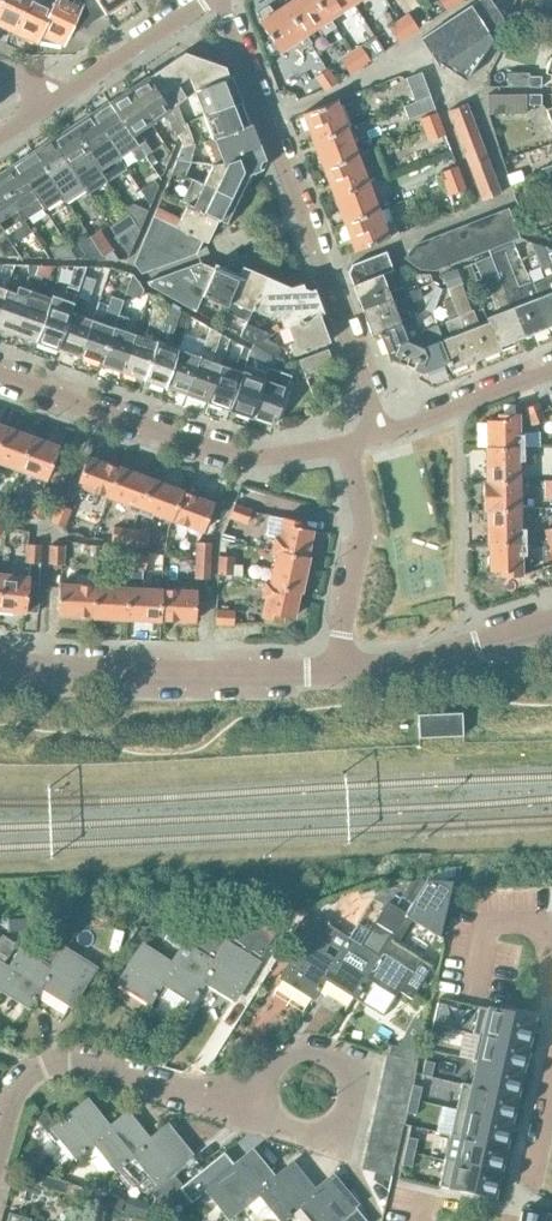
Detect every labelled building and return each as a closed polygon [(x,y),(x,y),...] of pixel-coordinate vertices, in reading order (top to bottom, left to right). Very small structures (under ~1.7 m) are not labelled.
[(0,1),(0,27),(2,27),(3,25),(14,30),(28,0),(1,0),(0,1)] [(14,30),(12,33),(26,39),(27,36),(38,41),(38,40),(36,39),(37,37),(38,36),(55,0),(28,0),(14,30)] [(107,12),(99,0),(85,0),(84,1),(83,0),(55,0),(38,36),(66,36),(76,16),(89,23),(107,12)] [(107,12),(109,11),(110,12),(120,6),(119,4),(124,0),(99,0),(107,12)] [(285,4),(305,34),(319,24),(324,33),(336,26),(330,17),(329,18),(317,0),(291,0),(285,4)] [(329,18),(330,17),(353,2),(352,0),(317,0),(329,18)] [(504,21),(491,0),(480,0),(422,38),(439,63),(442,62),(465,78),(493,38),(488,31),(504,21)] [(458,2),(457,0),(441,0),(447,9),(458,2)] [(542,2),(540,12),(551,16),(551,5),(542,2)] [(311,42),(305,34),(285,4),(274,11),(268,4),(259,10),(263,18),(260,21),(280,50),(295,41),(300,49),(311,42)] [(399,18),(410,34),(420,28),(408,12),(399,18)] [(399,42),(410,34),(399,18),(388,25),(399,42)] [(351,51),(362,66),(371,61),(361,45),(351,51)] [(192,87),(227,73),(223,65),(183,50),(146,74),(158,91),(187,72),(192,87)] [(350,74),(362,66),(351,51),(341,57),(350,74)] [(318,75),(326,88),(336,81),(328,68),(318,75)] [(542,73),(529,73),(529,70),(507,71),(507,86),(541,86),(541,84),(542,73)] [(415,101),(431,95),(423,71),(407,76),(409,82),(415,101)] [(227,74),(227,73),(192,87),(201,111),(240,97),(231,73),(227,74)] [(181,125),(184,123),(176,103),(169,109),(158,91),(146,74),(127,87),(151,123),(164,114),(168,120),(177,133),(184,129),(181,125)] [(109,100),(145,155),(152,150),(140,130),(151,123),(127,87),(109,100)] [(540,92),(529,92),(528,102),(540,103),(540,92)] [(488,93),(488,112),(526,112),(526,93),(488,93)] [(436,107),(431,95),(415,101),(405,105),(408,113),(410,117),(436,107)] [(240,97),(201,111),(211,136),(212,136),(250,122),(240,97)] [(145,155),(109,100),(108,99),(89,112),(126,168),(127,167),(119,156),(132,148),(139,159),(145,155)] [(314,140),(348,127),(338,99),(304,112),(314,140)] [(483,198),(501,192),(468,103),(450,110),(483,198)] [(424,130),(442,123),(437,111),(420,118),(424,130)] [(107,181),(126,168),(89,112),(70,125),(107,181)] [(250,123),(250,122),(212,136),(217,150),(207,154),(210,163),(209,164),(260,146),(251,123),(250,123)] [(182,144),(181,146),(183,147),(193,144),(188,130),(184,123),(181,125),(184,129),(177,133),(180,138),(182,144)] [(446,134),(442,123),(424,130),(428,140),(446,134)] [(51,137),(84,187),(89,193),(107,181),(70,125),(51,137)] [(314,140),(324,167),(358,154),(348,127),(314,140)] [(84,187),(51,137),(32,150),(61,194),(65,199),(84,187)] [(196,144),(193,144),(183,147),(181,146),(177,158),(191,160),(196,144)] [(203,179),(236,195),(246,173),(261,167),(265,159),(260,146),(209,164),(203,179)] [(13,162),(34,195),(42,207),(57,197),(61,194),(32,150),(13,162)] [(335,195),(369,182),(358,154),(324,167),(335,195)] [(191,160),(177,158),(172,171),(189,177),(197,161),(191,160)] [(34,195),(13,162),(0,171),(0,184),(31,231),(32,231),(24,219),(42,207),(34,195)] [(541,168),(544,178),(551,175),(551,164),(541,168)] [(445,183),(463,177),(458,165),(440,172),(445,183)] [(467,187),(463,177),(445,183),(449,194),(467,187)] [(141,189),(151,204),(159,185),(155,179),(141,189)] [(224,219),(236,195),(203,179),(194,196),(183,191),(184,189),(172,184),(168,192),(187,201),(220,216),(224,219)] [(345,221),(379,209),(369,182),(335,195),(345,221)] [(0,184),(0,226),(7,236),(8,235),(13,243),(31,231),(0,184)] [(220,216),(187,201),(179,217),(155,206),(152,214),(175,225),(201,238),(208,241),(220,216)] [(136,224),(140,230),(140,229),(140,228),(148,209),(134,202),(125,207),(136,224)] [(384,224),(379,209),(345,221),(355,249),(389,236),(399,233),(394,220),(384,224)] [(499,213),(488,226),(505,240),(512,237),(518,235),(509,209),(499,213)] [(175,225),(152,214),(134,261),(140,271),(196,251),(201,238),(175,225)] [(505,240),(488,226),(481,220),(472,232),(488,247),(505,240)] [(140,230),(136,224),(118,237),(129,254),(140,230)] [(488,247),(472,232),(464,226),(455,238),(473,253),(488,247)] [(88,235),(103,258),(105,258),(103,256),(113,248),(100,228),(90,235),(89,234),(88,235)] [(473,253),(455,238),(448,233),(439,244),(457,259),(473,253)] [(88,258),(103,258),(88,235),(78,242),(88,258)] [(512,237),(505,240),(488,247),(491,255),(506,290),(523,334),(547,324),(530,281),(518,285),(505,250),(515,247),(512,237)] [(457,259),(439,244),(432,238),(423,250),(441,265),(457,259)] [(64,240),(51,248),(56,257),(75,256),(64,240)] [(530,281),(547,324),(551,323),(551,263),(545,246),(530,241),(543,276),(530,281)] [(435,267),(441,265),(423,250),(415,244),(406,256),(420,266),(435,267)] [(349,272),(353,283),(362,308),(420,288),(420,287),(406,292),(403,286),(389,291),(382,273),(394,269),(386,250),(352,263),(349,272)] [(513,338),(523,334),(506,290),(491,255),(475,261),(485,286),(488,285),(497,310),(486,314),(489,319),(500,349),(515,343),(513,338)] [(224,300),(237,267),(225,262),(224,266),(213,262),(211,266),(198,260),(145,280),(192,306),(201,290),(224,300)] [(4,285),(13,263),(0,263),(0,296),(4,285)] [(39,264),(36,273),(48,277),(52,265),(39,264)] [(73,264),(68,278),(82,282),(87,265),(73,264)] [(249,305),(262,274),(239,264),(237,267),(224,300),(222,305),(226,306),(225,309),(244,317),(248,307),(249,305)] [(500,349),(489,319),(479,323),(473,309),(471,310),(462,282),(463,282),(457,267),(442,273),(447,287),(451,297),(459,314),(476,358),(500,349)] [(141,298),(144,288),(132,271),(125,292),(141,298)] [(27,287),(12,330),(34,338),(47,301),(40,298),(41,293),(36,291),(37,287),(41,288),(45,279),(42,277),(43,276),(35,273),(34,277),(28,275),(25,287),(27,287)] [(284,322),(321,308),(312,283),(302,279),(288,285),(262,274),(249,305),(266,312),(268,309),(272,311),(276,309),(281,323),(284,322)] [(79,288),(76,287),(56,345),(77,353),(90,317),(82,314),(91,287),(80,283),(79,288)] [(25,287),(18,284),(16,290),(4,285),(0,296),(0,326),(12,330),(27,287),(25,287)] [(50,290),(47,301),(34,338),(56,345),(76,287),(67,284),(64,295),(50,290)] [(437,285),(426,308),(433,312),(439,296),(442,288),(437,285)] [(401,322),(400,320),(396,310),(411,305),(410,302),(423,297),(420,288),(362,308),(372,333),(401,322)] [(91,318),(90,317),(77,353),(99,361),(121,298),(111,295),(104,315),(94,311),(91,318)] [(145,336),(133,332),(120,368),(142,376),(167,302),(158,297),(145,336)] [(442,337),(442,336),(439,337),(451,368),(476,358),(459,314),(451,297),(444,300),(450,318),(445,320),(450,334),(442,337)] [(120,368),(133,332),(119,327),(123,316),(118,314),(123,299),(121,298),(99,361),(120,368)] [(169,344),(176,323),(181,310),(167,302),(142,376),(163,383),(175,347),(169,344)] [(328,327),(321,308),(284,322),(290,337),(287,338),(292,351),(327,339),(323,328),(328,327)] [(181,310),(176,323),(186,327),(191,315),(181,310)] [(414,314),(400,320),(401,322),(372,333),(373,336),(381,334),(391,361),(397,359),(408,364),(424,328),(420,330),(417,321),(414,314)] [(246,321),(240,335),(254,343),(255,343),(267,336),(272,333),(246,321)] [(439,337),(442,336),(437,322),(431,325),(424,328),(408,364),(416,367),(418,373),(446,362),(448,369),(451,368),(439,337)] [(197,354),(184,390),(206,398),(219,362),(212,359),(221,333),(210,326),(205,340),(203,344),(199,355),(197,354)] [(175,347),(163,383),(184,390),(197,354),(199,355),(203,344),(205,340),(181,332),(175,347)] [(267,336),(255,343),(273,353),(277,356),(283,346),(267,336)] [(251,348),(249,354),(270,361),(273,353),(255,343),(254,343),(253,343),(251,348)] [(219,362),(206,398),(228,405),(240,370),(243,371),(245,364),(249,354),(251,348),(248,347),(243,344),(237,361),(223,356),(221,362),(219,362)] [(331,360),(326,346),(297,357),(302,370),(331,360)] [(240,370),(228,405),(250,412),(262,376),(265,377),(267,372),(245,364),(243,371),(240,370)] [(262,376),(250,412),(271,419),(288,372),(283,370),(269,365),(267,372),(265,377),(262,376)] [(539,402),(524,407),(530,424),(546,418),(539,402)] [(488,447),(525,447),(525,434),(519,434),(519,413),(500,413),(500,419),(489,419),(489,447),(488,446),(488,447)] [(6,426),(0,441),(0,461),(20,468),(32,435),(6,426)] [(58,445),(32,435),(20,468),(46,478),(58,445)] [(489,480),(519,480),(519,459),(525,459),(525,447),(488,447),(489,480)] [(110,495),(121,465),(120,465),(120,467),(88,456),(78,483),(110,495)] [(152,477),(121,465),(110,495),(127,501),(126,506),(139,511),(152,477)] [(154,511),(172,518),(183,488),(152,477),(139,511),(152,516),(154,511)] [(489,508),(519,507),(519,480),(489,480),(484,480),(485,508),(489,508)] [(184,489),(183,488),(172,518),(204,529),(214,502),(184,490),(184,489)] [(36,495),(29,512),(43,517),(49,500),(36,495)] [(252,509),(235,502),(230,517),(247,523),(252,509)] [(71,507),(57,503),(51,520),(64,525),(71,507)] [(520,528),(519,507),(489,508),(489,541),(526,541),(525,528),(520,528)] [(278,550),(307,555),(313,528),(301,526),(303,520),(285,516),(281,537),(275,535),(272,549),(278,550)] [(110,540),(131,543),(133,529),(113,526),(110,540)] [(133,529),(131,543),(146,545),(148,531),(133,529)] [(194,576),(210,578),(212,542),(196,540),(194,576)] [(526,554),(526,541),(489,541),(489,542),(491,542),(491,569),(502,569),(503,575),(521,575),(521,554),(526,554)] [(548,541),(534,541),(542,567),(551,564),(551,541),(548,541)] [(2,573),(0,591),(0,608),(25,611),(25,609),(38,610),(40,586),(40,561),(42,561),(42,543),(27,543),(25,561),(30,561),(29,576),(2,573)] [(50,544),(49,562),(63,563),(64,544),(50,544)] [(130,564),(132,550),(112,547),(110,561),(130,564)] [(148,552),(132,550),(130,564),(146,566),(148,552)] [(309,556),(307,555),(278,550),(271,581),(265,580),(265,581),(302,589),(309,556)] [(233,573),(234,563),(234,555),(218,554),(218,572),(233,573)] [(129,586),(127,618),(161,620),(161,618),(162,588),(143,586),(143,568),(129,567),(129,586)] [(301,590),(302,589),(265,581),(262,594),(268,595),(263,615),(281,620),(283,614),(293,616),(299,590),(301,590)] [(94,616),(95,584),(60,582),(58,612),(93,614),(93,616),(94,616)] [(127,618),(129,586),(95,584),(94,616),(127,618)] [(197,590),(162,588),(161,618),(195,620),(197,590)] [(234,624),(235,610),(217,609),(216,622),(234,624)] [(420,735),(463,734),(462,712),(419,713),(420,735)] [(412,903),(426,881),(411,881),(401,897),(412,903)] [(323,976),(324,977),(353,996),(366,976),(365,976),(390,937),(391,937),(393,934),(393,933),(405,914),(388,902),(375,922),(360,946),(348,938),(339,952),(335,958),(323,976)] [(323,976),(335,958),(326,952),(330,946),(339,952),(348,938),(317,918),(304,938),(306,939),(281,977),(312,997),(324,977),(323,976)] [(233,1001),(260,960),(250,954),(252,950),(262,956),(279,928),(275,926),(239,926),(232,937),(243,944),(241,948),(229,941),(203,981),(204,981),(233,1001)] [(191,1001),(204,981),(203,981),(229,941),(234,934),(226,929),(221,936),(213,931),(209,937),(195,928),(186,944),(173,964),(161,982),(191,1001)] [(180,928),(174,938),(184,944),(190,934),(180,928)] [(7,959),(17,944),(2,934),(0,938),(0,954),(7,959)] [(365,976),(366,976),(395,995),(421,957),(391,937),(390,937),(365,976)] [(40,986),(41,986),(70,1006),(96,967),(94,966),(105,951),(86,939),(76,955),(65,948),(63,951),(40,986)] [(28,1006),(41,986),(40,986),(63,951),(52,943),(41,960),(23,949),(10,969),(0,984),(0,988),(28,1006)] [(148,1002),(161,982),(173,964),(144,945),(119,983),(148,1002)] [(10,969),(0,962),(0,984),(10,969)] [(438,1003),(433,1024),(454,1028),(452,1022),(447,1008),(446,1005),(438,1003)] [(478,1034),(527,1045),(533,1019),(479,1007),(473,1033),(473,1034),(478,1035),(478,1034)] [(433,1024),(430,1038),(439,1040),(442,1026),(433,1024)] [(478,1035),(473,1060),(479,1061),(521,1070),(527,1045),(478,1034),(478,1035)] [(392,1045),(388,1054),(417,1061),(421,1043),(401,1039),(398,1045),(392,1045)] [(168,1042),(160,1054),(170,1060),(177,1048),(168,1042)] [(416,1065),(417,1061),(388,1054),(387,1054),(384,1067),(414,1074),(416,1065)] [(425,1061),(422,1075),(431,1077),(434,1063),(425,1061)] [(473,1086),(516,1096),(521,1070),(479,1061),(473,1086)] [(414,1074),(384,1067),(381,1080),(411,1087),(414,1074)] [(411,1087),(381,1080),(378,1092),(409,1099),(411,1087)] [(456,1109),(510,1121),(516,1096),(473,1086),(468,1085),(468,1084),(462,1083),(462,1084),(456,1109)] [(413,1085),(410,1099),(419,1101),(422,1087),(413,1085)] [(409,1099),(378,1092),(375,1105),(406,1112),(409,1099)] [(416,1114),(419,1101),(410,1099),(407,1112),(416,1114)] [(74,1156),(92,1141),(109,1127),(87,1100),(52,1129),(74,1156)] [(403,1126),(406,1112),(375,1105),(372,1119),(403,1126)] [(504,1146),(510,1121),(456,1109),(450,1134),(450,1135),(461,1138),(462,1137),(504,1146)] [(115,1169),(133,1154),(132,1153),(149,1140),(128,1113),(109,1127),(92,1141),(115,1169)] [(372,1119),(370,1130),(400,1136),(403,1126),(372,1119)] [(132,1153),(133,1154),(155,1181),(191,1152),(168,1124),(149,1140),(132,1153)] [(400,1136),(370,1130),(367,1142),(398,1149),(400,1136)] [(406,1151),(414,1153),(418,1139),(409,1137),(406,1151)] [(456,1162),(499,1172),(504,1146),(462,1137),(461,1138),(456,1161),(456,1162)] [(398,1149),(367,1142),(364,1155),(395,1161),(398,1149)] [(240,1206),(258,1192),(258,1191),(274,1178),(253,1151),(218,1179),(240,1206)] [(414,1153),(406,1151),(403,1165),(412,1166),(414,1153)] [(392,1175),(395,1161),(364,1155),(361,1168),(392,1175)] [(493,1198),(499,1172),(456,1162),(456,1161),(445,1159),(445,1160),(439,1186),(493,1198)] [(298,1204),(315,1190),(293,1163),(274,1178),(258,1191),(258,1192),(280,1219),(298,1204)] [(354,1205),(356,1203),(334,1175),(315,1190),(298,1204),(312,1220),(367,1220),(354,1205)] [(83,1187),(59,1179),(55,1190),(80,1198),(83,1187)] [(110,1195),(106,1206),(121,1211),(125,1200),(110,1195)] [(128,1196),(124,1211),(144,1217),(148,1202),(128,1196)] [(110,1207),(89,1201),(83,1220),(106,1220),(110,1207)] [(548,1217),(522,1211),(520,1220),(547,1220),(548,1217)] [(32,1220),(9,1213),(7,1220),(31,1220),(32,1220)]
